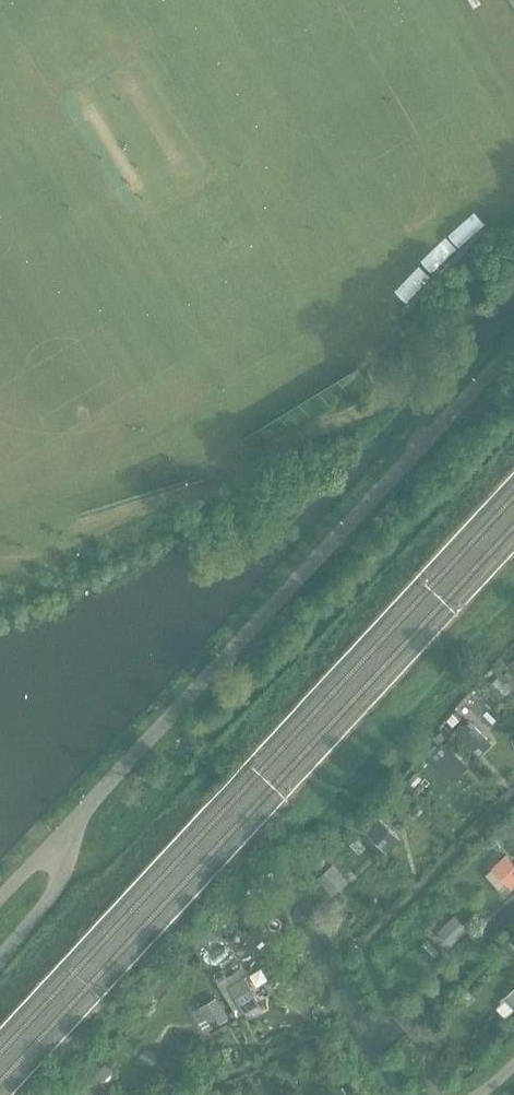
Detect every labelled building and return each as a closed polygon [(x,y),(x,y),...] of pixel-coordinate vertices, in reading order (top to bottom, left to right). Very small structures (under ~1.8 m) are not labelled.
[(479,735),(465,719),(450,731),(463,748),(479,735)] [(431,756),(456,780),(471,764),(447,740),(431,756)] [(389,834),(375,817),(359,830),(373,847),(389,834)] [(511,856),(496,869),(509,886),(513,882),(513,859),(511,856)] [(320,876),(336,893),(351,879),(334,862),(320,876)] [(473,925),(459,909),(443,922),(457,938),(473,925)] [(263,994),(249,977),(233,990),(247,1006),(263,994)] [(502,992),(513,1007),(513,982),(502,992)] [(196,1008),(207,1029),(231,1016),(220,995),(196,1008)]
